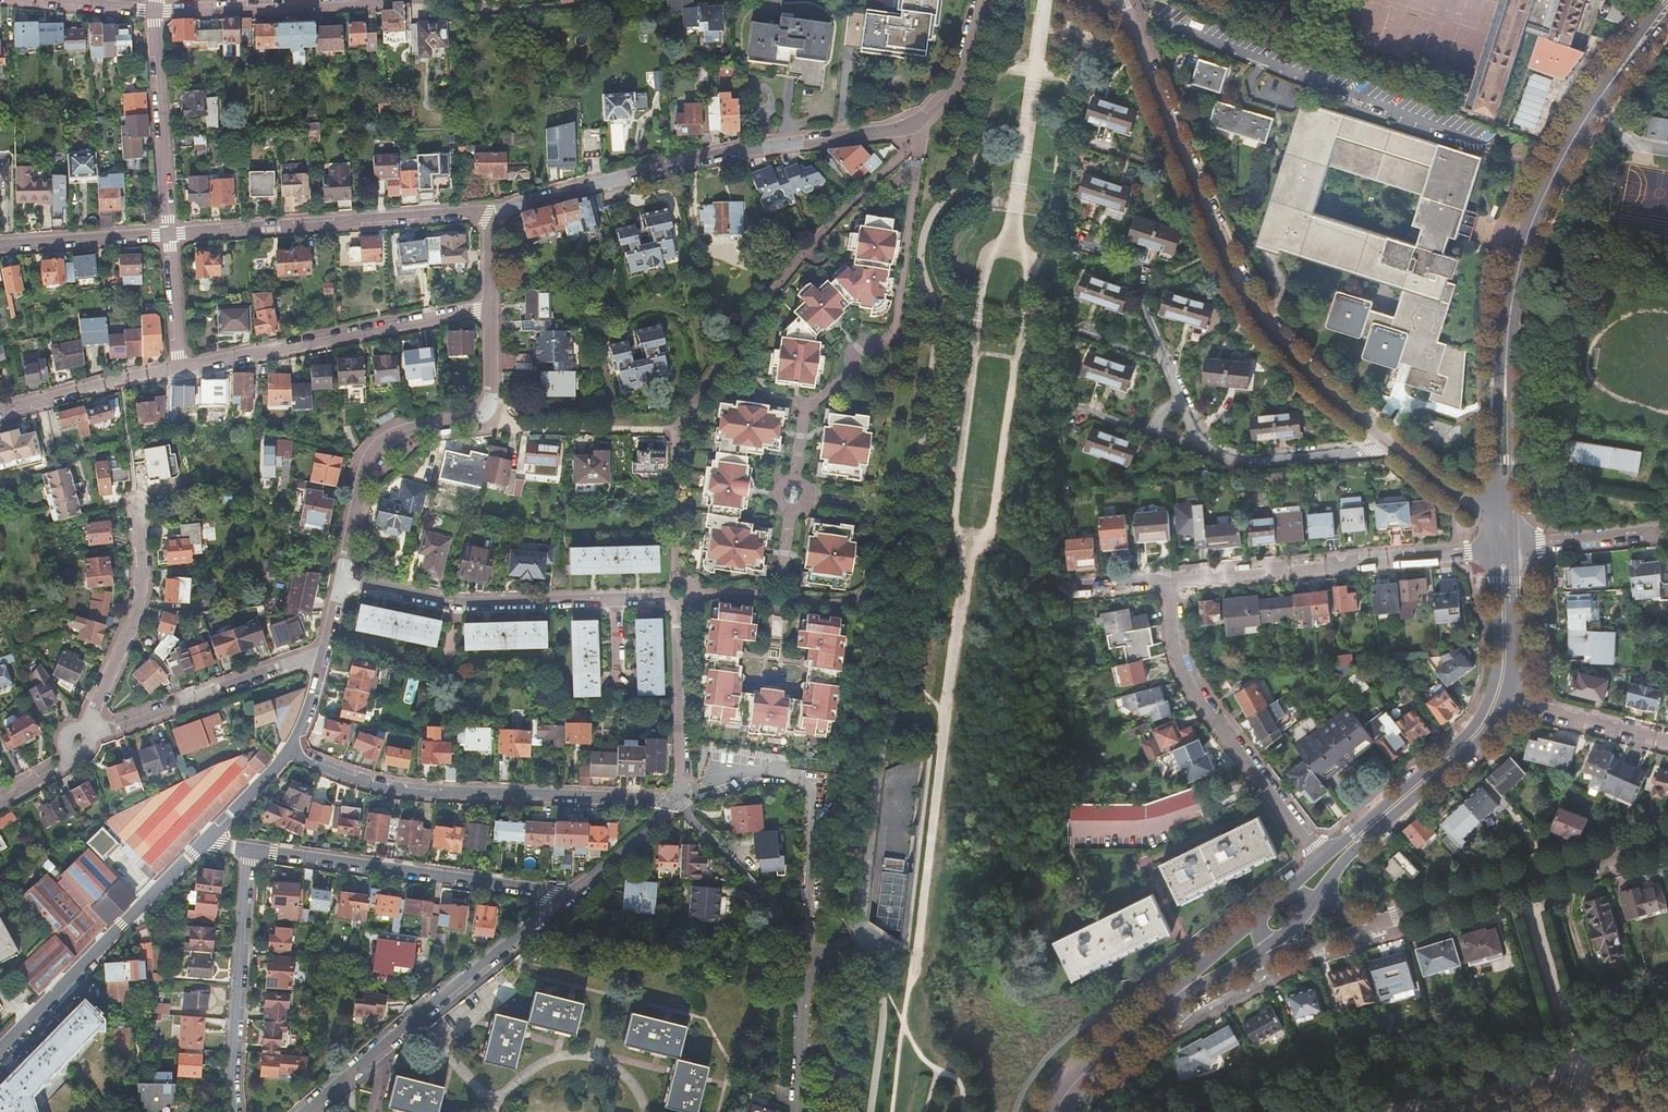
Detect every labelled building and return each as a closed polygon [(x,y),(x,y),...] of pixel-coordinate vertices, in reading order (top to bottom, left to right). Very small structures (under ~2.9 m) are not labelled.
[(668,15),(685,14),(684,0),(667,0),(668,15)] [(685,14),(686,28),(693,27),(692,8),(692,0),(684,0),(685,14)] [(843,49),(860,52),(925,60),(927,41),(929,27),(934,28),(938,0),(905,0),(903,13),(900,12),(900,13),(899,18),(898,22),(848,14),(843,49)] [(900,13),(900,12),(903,13),(905,0),(898,0),(896,12),(900,13)] [(1469,106),(1499,116),(1526,30),(1541,35),(1541,36),(1572,47),(1572,46),(1587,0),(1502,0),(1469,106)] [(723,10),(723,13),(727,12),(726,2),(716,2),(716,6),(719,6),(723,10)] [(404,8),(403,4),(393,4),(393,12),(382,13),(383,44),(389,44),(391,45),(394,46),(397,45),(399,43),(405,43),(405,35),(403,35),(402,31),(405,31),(404,8)] [(698,8),(692,8),(693,27),(699,27),(700,32),(704,31),(705,43),(720,42),(720,32),(724,32),(723,13),(723,10),(719,6),(716,6),(708,7),(708,4),(698,4),(698,8)] [(899,18),(848,11),(848,14),(898,22),(899,18)] [(781,14),(781,18),(830,26),(831,22),(781,14)] [(101,27),(103,58),(116,57),(114,27),(114,19),(113,19),(106,18),(106,26),(101,27)] [(251,18),(239,19),(239,43),(251,42),(250,27),(251,27),(251,18)] [(747,57),(777,62),(788,64),(789,56),(791,56),(824,62),(826,54),(830,26),(781,18),(779,26),(774,26),(753,22),(747,57)] [(239,19),(222,20),(222,29),(222,32),(222,44),(222,45),(223,60),(240,59),(239,43),(239,19)] [(194,21),(172,22),(173,43),(194,42),(194,44),(197,44),(198,51),(208,50),(218,50),(218,45),(222,45),(222,44),(222,32),(217,32),(207,32),(201,32),(195,33),(194,21)] [(410,24),(411,43),(417,43),(418,58),(429,58),(429,49),(446,47),(445,23),(410,24)] [(38,24),(14,25),(14,47),(38,47),(38,45),(38,26),(38,24)] [(315,24),(276,26),(277,49),(291,48),(291,51),(295,51),(295,64),(297,66),(303,66),(304,63),(304,51),(302,50),(302,48),(316,47),(315,30),(315,24)] [(366,44),(365,24),(348,25),(349,45),(366,44)] [(38,26),(38,45),(54,45),(54,52),(64,52),(63,31),(63,25),(38,26)] [(101,26),(88,26),(90,59),(103,58),(101,27),(101,26)] [(130,26),(114,27),(116,57),(131,56),(130,26)] [(277,49),(276,26),(255,27),(255,39),(256,39),(256,50),(277,49)] [(315,30),(316,47),(316,52),(343,50),(342,28),(315,30)] [(63,31),(64,52),(64,53),(82,52),(82,31),(63,31)] [(925,60),(860,52),(859,55),(924,64),(925,60)] [(1201,59),(1193,84),(1222,93),(1231,68),(1201,59)] [(665,91),(664,72),(654,72),(655,91),(665,91)] [(182,77),(168,78),(169,87),(183,86),(182,77)] [(389,90),(379,91),(380,105),(390,105),(389,90)] [(604,97),(603,97),(605,122),(632,120),(631,111),(636,111),(635,106),(634,96),(622,96),(622,90),(604,91),(604,97)] [(204,92),(180,94),(181,103),(183,103),(184,117),(206,116),(206,128),(217,127),(217,98),(205,99),(204,92)] [(124,95),(125,117),(146,115),(144,94),(124,95)] [(720,131),(720,132),(739,131),(738,100),(729,101),(729,94),(718,94),(718,97),(720,131)] [(708,97),(708,105),(710,131),(720,131),(718,97),(708,97)] [(1087,120),(1108,126),(1115,105),(1094,98),(1087,120)] [(1218,101),(1210,126),(1268,143),(1276,119),(1218,101)] [(1283,251),(1317,262),(1334,219),(1315,214),(1330,167),(1351,174),(1371,123),(1303,101),(1257,247),(1282,255),(1283,251)] [(414,103),(396,104),(396,113),(415,112),(414,103)] [(677,135),(710,133),(710,131),(708,105),(700,106),(700,115),(676,116),(677,135)] [(1115,105),(1108,126),(1130,133),(1137,111),(1115,105)] [(127,138),(121,138),(122,159),(134,158),(134,155),(141,155),(140,144),(140,137),(143,137),(147,137),(146,115),(125,117),(127,138)] [(1647,137),(1667,141),(1667,138),(1667,119),(1651,116),(1647,137)] [(1392,130),(1371,123),(1351,174),(1376,181),(1392,130)] [(600,129),(582,130),(583,159),(602,158),(600,129)] [(466,130),(457,130),(458,139),(467,139),(466,130)] [(1344,292),(1335,329),(1362,338),(1363,335),(1369,337),(1361,360),(1397,372),(1400,363),(1410,366),(1404,384),(1431,393),(1442,397),(1460,402),(1467,352),(1447,345),(1438,341),(1455,288),(1446,285),(1454,262),(1442,258),(1448,239),(1456,242),(1483,159),(1392,130),(1376,181),(1423,197),(1414,225),(1424,228),(1418,246),(1359,227),(1348,272),(1404,289),(1395,317),(1371,310),(1374,302),(1344,292)] [(523,134),(504,135),(504,143),(523,143),(523,134)] [(191,135),(173,137),(173,148),(192,146),(191,135)] [(861,147),(827,150),(857,182),(869,170),(871,172),(882,162),(874,154),(871,157),(861,147)] [(373,156),(375,197),(400,196),(398,167),(398,155),(373,156)] [(505,155),(474,155),(474,162),(475,162),(475,173),(492,173),(492,179),(506,178),(505,155)] [(8,188),(7,161),(0,161),(0,188),(8,188)] [(338,201),(339,212),(352,211),(351,202),(351,200),(350,176),(349,163),(329,164),(330,177),(323,177),(324,201),(338,201)] [(527,163),(508,164),(509,179),(528,179),(527,163)] [(800,186),(803,190),(806,192),(814,189),(814,184),(826,179),(812,166),(806,168),(801,164),(798,165),(797,164),(784,168),(791,189),(800,186)] [(766,167),(750,173),(763,207),(772,203),(774,199),(773,194),(774,191),(779,189),(783,190),(785,196),(789,198),(788,201),(789,204),(796,202),(793,193),(791,189),(784,168),(783,165),(773,169),(767,171),(766,167)] [(398,167),(400,196),(400,207),(419,206),(417,166),(398,167)] [(29,167),(16,167),(16,203),(25,203),(38,203),(38,205),(39,205),(51,205),(51,201),(51,182),(29,182),(29,167)] [(280,168),(282,216),(291,215),(290,197),(308,196),(307,175),(309,175),(308,167),(280,168)] [(273,173),(248,173),(249,198),(249,202),(260,202),(274,201),(273,173)] [(108,179),(97,180),(100,228),(112,226),(111,210),(121,209),(120,188),(124,188),(123,175),(107,176),(108,179)] [(1079,196),(1101,203),(1108,182),(1086,175),(1079,196)] [(209,206),(207,177),(186,178),(187,200),(189,200),(189,202),(197,201),(200,204),(200,206),(209,206)] [(209,206),(210,221),(220,220),(220,206),(233,205),(232,180),(209,181),(210,206),(209,206)] [(1108,182),(1101,203),(1124,210),(1130,189),(1108,182)] [(563,205),(566,229),(582,225),(584,233),(600,229),(597,215),(599,215),(600,213),(599,211),(603,210),(599,196),(563,205)] [(51,207),(51,217),(61,217),(60,201),(51,201),(51,205),(51,207)] [(563,205),(522,215),(528,239),(555,232),(566,229),(563,205)] [(729,208),(729,205),(704,206),(704,207),(701,207),(701,211),(700,211),(700,222),(704,222),(705,233),(730,232),(743,232),(742,208),(729,208)] [(643,267),(662,262),(661,257),(675,254),(671,237),(673,236),(674,234),(673,231),(671,229),(672,227),(668,209),(644,214),(647,228),(650,228),(654,243),(650,244),(643,245),(640,246),(636,230),(635,225),(617,229),(620,245),(622,246),(621,248),(622,252),(624,253),(625,253),(629,270),(643,267)] [(871,310),(870,313),(871,313),(873,313),(875,313),(877,313),(878,312),(880,311),(882,310),(883,308),(884,307),(885,305),(886,303),(887,301),(884,300),(885,296),(888,296),(890,296),(892,279),(891,279),(890,279),(887,279),(889,269),(889,266),(891,266),(891,265),(892,258),(896,258),(897,252),(898,248),(899,241),(895,240),(896,233),(896,232),(891,231),(892,223),(893,220),(882,219),(882,221),(875,220),(876,218),(865,216),(865,218),(864,225),(860,224),(859,227),(858,235),(854,234),(849,234),(847,250),(851,251),(855,252),(854,260),(853,266),(849,270),(847,268),(835,279),(830,284),(827,281),(823,285),(816,291),(813,288),(810,284),(808,285),(805,287),(802,289),(799,292),(797,296),(801,299),(804,302),(797,308),(793,312),(798,317),(787,327),(787,328),(786,338),(782,338),(781,338),(779,351),(776,351),(774,351),(771,367),(773,367),(777,368),(775,379),(775,381),(775,384),(789,386),(789,383),(800,385),(800,387),(814,389),(814,387),(815,384),(819,385),(820,374),(821,374),(824,357),(823,357),(819,357),(820,345),(820,343),(815,342),(816,336),(820,332),(826,326),(828,329),(829,330),(833,328),(836,325),(839,322),(842,318),(841,317),(838,314),(845,309),(849,305),(853,301),(859,302),(859,306),(858,308),(871,310)] [(1129,238),(1152,246),(1159,224),(1136,217),(1129,238)] [(1334,219),(1317,262),(1328,265),(1332,250),(1337,241),(1350,243),(1349,253),(1348,262),(1346,271),(1348,272),(1359,227),(1334,219)] [(1159,224),(1152,246),(1174,253),(1182,231),(1159,224)] [(647,228),(636,230),(640,246),(643,245),(641,233),(647,232),(650,244),(654,243),(650,228),(647,228)] [(462,236),(424,239),(424,241),(427,265),(464,262),(462,236)] [(360,248),(348,249),(349,263),(379,261),(378,238),(360,239),(360,248)] [(397,272),(428,268),(427,265),(424,241),(397,245),(400,266),(396,267),(397,272)] [(292,251),(276,252),(278,276),(309,274),(307,250),(303,250),(302,248),(291,248),(292,251)] [(661,257),(662,262),(676,259),(675,254),(661,257)] [(93,255),(71,258),(72,263),(74,280),(96,277),(93,255)] [(142,285),(141,255),(119,256),(120,276),(123,276),(123,286),(141,285),(142,285)] [(207,255),(195,255),(196,278),(208,277),(208,276),(229,275),(228,256),(207,257),(207,255)] [(44,285),(53,285),(63,284),(63,283),(61,264),(61,261),(41,262),(43,285),(44,285)] [(664,269),(662,262),(643,267),(644,272),(645,273),(664,269)] [(63,283),(74,282),(74,280),(72,263),(61,264),(63,283)] [(833,277),(835,279),(847,268),(845,266),(843,267),(840,269),(837,271),(834,274),(833,277)] [(18,267),(1,270),(5,294),(8,294),(23,291),(18,267)] [(644,272),(643,267),(629,270),(630,275),(644,272)] [(1078,295),(1100,303),(1107,282),(1085,274),(1078,295)] [(1107,282),(1100,303),(1123,310),(1130,290),(1107,282)] [(323,294),(332,293),(332,284),(323,284),(323,294)] [(1343,293),(1343,292),(1337,290),(1326,326),(1333,328),(1342,293),(1343,293)] [(550,291),(526,291),(526,302),(527,322),(521,322),(521,332),(538,331),(544,331),(551,331),(550,322),(550,291)] [(1161,313),(1183,320),(1190,299),(1167,292),(1161,313)] [(1190,299),(1183,320),(1206,326),(1212,306),(1190,299)] [(871,313),(870,313),(869,317),(873,317),(876,317),(879,316),(882,315),(885,313),(887,311),(889,308),(890,305),(891,302),(891,301),(887,301),(886,303),(885,305),(884,307),(883,308),(882,310),(880,311),(878,312),(877,313),(875,313),(873,313),(871,313)] [(251,331),(250,307),(218,308),(219,334),(233,334),(233,331),(242,331),(251,331)] [(847,312),(845,309),(838,314),(841,317),(847,312)] [(255,320),(254,321),(256,334),(266,332),(266,334),(277,332),(272,310),(254,314),(255,320)] [(143,366),(147,365),(147,358),(159,357),(161,353),(160,336),(156,336),(156,327),(159,327),(159,318),(155,315),(142,316),(142,329),(143,357),(143,366)] [(106,317),(79,320),(81,341),(82,346),(108,344),(108,336),(106,317)] [(646,359),(643,360),(636,362),(633,362),(629,346),(628,341),(610,346),(613,361),(615,362),(614,364),(615,368),(617,370),(618,369),(622,386),(636,383),(655,378),(654,373),(668,370),(664,353),(666,353),(667,351),(666,347),(664,346),(665,344),(661,325),(637,331),(640,344),(640,345),(643,344),(646,359)] [(822,335),(828,329),(826,326),(820,332),(822,335)] [(125,334),(126,358),(143,357),(142,329),(124,330),(125,334)] [(571,331),(551,331),(544,331),(538,331),(538,347),(537,347),(537,355),(538,355),(538,363),(555,363),(555,372),(575,372),(577,372),(577,361),(574,361),(573,347),(571,346),(571,331)] [(472,332),(448,333),(449,358),(458,358),(458,355),(472,355),(472,332)] [(108,336),(108,344),(110,359),(126,358),(125,334),(108,336)] [(56,371),(84,365),(82,346),(81,341),(51,347),(56,371)] [(640,348),(643,360),(646,359),(643,344),(640,345),(640,344),(629,346),(633,362),(636,362),(633,350),(640,348)] [(430,350),(402,353),(406,380),(433,377),(430,350)] [(517,354),(517,363),(533,363),(533,354),(517,354)] [(1082,374),(1105,382),(1111,361),(1089,354),(1082,374)] [(399,381),(396,358),(390,359),(390,356),(379,358),(380,361),(372,362),(374,384),(399,381)] [(1226,384),(1229,361),(1207,358),(1204,382),(1226,384)] [(337,360),(338,385),(364,384),(363,359),(337,360)] [(40,380),(48,378),(45,360),(33,363),(33,365),(23,367),(27,385),(40,382),(40,380)] [(1111,361),(1105,382),(1127,389),(1134,369),(1111,361)] [(1250,363),(1229,361),(1226,384),(1248,386),(1250,363)] [(1404,384),(1410,366),(1400,363),(1397,372),(1394,381),(1404,384)] [(309,368),(310,385),(310,390),(330,389),(329,367),(309,368)] [(669,375),(668,370),(654,373),(655,378),(669,375)] [(576,397),(575,372),(555,372),(542,372),(542,397),(553,397),(553,395),(574,395),(574,397),(576,397)] [(232,374),(232,396),(240,396),(240,410),(250,410),(251,393),(253,393),(253,385),(251,385),(251,374),(232,374)] [(289,375),(267,376),(266,394),(267,394),(266,406),(279,406),(279,401),(290,401),(290,385),(289,375)] [(657,385),(655,378),(636,383),(637,388),(638,390),(657,385)] [(225,383),(225,380),(193,381),(193,388),(175,390),(176,406),(200,405),(201,417),(218,416),(226,417),(226,405),(230,405),(230,383),(225,383)] [(637,388),(636,383),(622,386),(623,391),(637,388)] [(290,406),(291,410),(311,410),(310,390),(310,385),(290,385),(290,401),(290,406)] [(1442,397),(1431,393),(1429,401),(1459,411),(1460,402),(1442,397)] [(109,406),(85,412),(88,424),(119,416),(117,399),(108,401),(109,406)] [(709,573),(710,574),(711,572),(714,572),(714,570),(746,574),(747,569),(750,569),(749,571),(753,571),(762,572),(763,565),(764,560),(764,558),(762,558),(763,547),(766,547),(766,546),(767,540),(768,533),(759,532),(755,531),(755,533),(751,532),(752,525),(736,523),(737,519),(739,519),(740,511),(743,511),(743,509),(745,490),(746,487),(748,468),(749,466),(747,466),(748,457),(745,457),(746,453),(762,455),(763,448),(766,449),(766,450),(770,451),(779,452),(780,445),(780,439),(781,437),(778,437),(780,427),(782,427),(782,425),(783,419),(784,413),(775,411),(771,411),(771,412),(768,411),(769,406),(736,402),(735,407),(732,407),(732,405),(723,404),(719,404),(718,418),(720,418),(719,429),(716,428),(714,443),(715,443),(719,443),(717,452),(717,453),(716,453),(714,461),(712,461),(711,468),(707,468),(706,468),(705,474),(703,492),(702,498),(703,498),(706,499),(706,506),(705,506),(708,507),(707,514),(705,528),(709,529),(708,537),(704,536),(702,552),(706,553),(705,561),(703,560),(703,562),(703,564),(703,566),(704,568),(704,569),(706,571),(707,572),(709,573)] [(85,412),(84,407),(58,414),(61,427),(78,423),(80,437),(90,435),(88,424),(85,412)] [(784,413),(783,419),(787,420),(789,409),(776,407),(775,411),(784,413)] [(823,423),(827,424),(829,414),(835,415),(836,411),(825,409),(823,423)] [(1274,415),(1277,437),(1301,434),(1298,412),(1274,415)] [(868,459),(868,453),(869,447),(870,441),(871,434),(870,433),(865,433),(866,430),(867,430),(868,424),(868,419),(869,417),(855,415),(855,417),(835,415),(829,414),(827,424),(828,424),(828,428),(824,427),(823,433),(820,453),(819,460),(823,460),(823,463),(822,463),(822,464),(820,474),(827,474),(846,477),(846,480),(860,482),(860,479),(861,474),(862,469),(860,469),(861,465),(866,466),(867,466),(868,459)] [(1253,439),(1277,437),(1274,415),(1251,417),(1253,439)] [(1086,449),(1108,457),(1115,436),(1093,429),(1086,449)] [(41,463),(33,434),(26,436),(19,438),(18,435),(17,431),(0,435),(0,440),(1,443),(0,443),(0,473),(41,463)] [(1115,436),(1108,457),(1131,465),(1138,444),(1115,436)] [(1637,473),(1641,452),(1566,439),(1563,461),(1637,473)] [(82,444),(84,455),(93,454),(92,447),(91,443),(82,444)] [(274,466),(274,444),(263,444),(263,466),(274,466)] [(527,445),(526,463),(558,466),(559,448),(527,445)] [(779,452),(770,451),(769,455),(782,456),(784,445),(780,445),(779,452)] [(485,469),(482,482),(506,487),(504,494),(512,496),(516,471),(509,469),(511,463),(510,463),(499,460),(500,458),(505,459),(507,452),(491,448),(486,469),(485,469)] [(167,450),(147,453),(151,484),(162,483),(163,485),(179,483),(177,464),(169,465),(167,450)] [(575,456),(575,483),(596,483),(607,483),(607,451),(593,450),(593,456),(575,456)] [(485,469),(488,456),(471,452),(470,457),(446,452),(439,479),(480,489),(482,482),(485,469)] [(637,452),(637,464),(647,465),(647,470),(655,471),(655,465),(663,465),(663,452),(637,452)] [(316,455),(310,483),(323,485),(334,487),(340,459),(316,455)] [(104,458),(93,459),(99,496),(105,495),(111,494),(109,484),(128,481),(127,468),(120,468),(107,470),(106,463),(105,463),(104,458)] [(119,461),(106,463),(107,470),(120,468),(119,461)] [(820,474),(822,464),(818,463),(816,477),(826,478),(827,474),(820,474)] [(1201,476),(1210,475),(1209,468),(1196,463),(1189,464),(1190,477),(1201,476)] [(62,470),(55,472),(41,476),(44,487),(49,486),(51,494),(46,495),(49,507),(54,505),(55,509),(50,510),(54,522),(81,515),(79,508),(77,501),(75,493),(73,486),(68,468),(62,470)] [(1211,488),(1210,475),(1201,476),(1202,488),(1211,488)] [(310,483),(289,479),(289,488),(305,491),(298,526),(326,531),(332,501),(321,499),(322,493),(321,493),(323,485),(310,483)] [(408,495),(401,493),(401,496),(392,494),(390,502),(382,500),(377,524),(385,525),(384,530),(386,533),(397,535),(400,534),(402,529),(409,531),(414,511),(422,512),(423,509),(429,487),(411,483),(408,495)] [(596,483),(575,483),(575,493),(596,493),(596,483)] [(1410,501),(1376,504),(1378,531),(1388,530),(1387,525),(1402,524),(1402,529),(1412,528),(1410,502),(1410,501)] [(1412,528),(1413,535),(1436,533),(1434,508),(1426,501),(1410,502),(1412,528)] [(1179,532),(1206,530),(1206,525),(1203,503),(1176,506),(1179,532)] [(1273,508),(1274,515),(1301,513),(1300,506),(1273,508)] [(1342,510),(1343,528),(1363,526),(1361,508),(1342,510)] [(1134,514),(1137,541),(1172,537),(1169,509),(1134,514)] [(1308,514),(1310,537),(1335,534),(1333,512),(1308,514)] [(1274,517),(1276,540),(1303,538),(1301,513),(1274,515),(1274,517)] [(1099,517),(1102,549),(1128,547),(1125,515),(1099,517)] [(1252,542),(1276,540),(1274,517),(1250,519),(1252,542)] [(808,533),(812,533),(814,523),(820,524),(821,520),(810,519),(808,533)] [(108,523),(86,525),(88,545),(110,543),(108,523)] [(171,541),(165,541),(168,564),(191,561),(190,551),(200,550),(197,523),(179,526),(180,535),(170,536),(171,541)] [(831,588),(845,590),(845,588),(846,584),(847,578),(845,578),(846,575),(851,575),(852,576),(853,568),(853,562),(854,556),(855,551),(856,543),(850,542),(851,539),(852,539),(853,533),(853,529),(854,526),(840,524),(840,527),(820,524),(814,523),(812,533),(812,534),(814,534),(813,537),(809,536),(808,543),(805,563),(804,569),(809,570),(808,573),(807,573),(805,583),(812,584),(831,586),(831,588)] [(1206,530),(1208,547),(1231,545),(1229,523),(1206,525),(1206,530)] [(759,528),(759,532),(768,533),(767,540),(771,540),(772,530),(759,528)] [(424,535),(419,553),(426,555),(421,574),(439,579),(449,541),(424,535)] [(1093,538),(1066,540),(1069,570),(1096,567),(1095,557),(1094,552),(1093,538)] [(465,544),(457,577),(467,580),(468,576),(486,580),(493,551),(465,544)] [(552,575),(555,547),(540,545),(539,554),(511,551),(508,575),(520,577),(520,578),(520,579),(531,580),(531,579),(531,578),(543,579),(544,574),(552,575)] [(657,548),(569,550),(570,574),(658,571),(657,548)] [(426,555),(419,553),(414,572),(421,574),(426,555)] [(107,557),(84,560),(87,588),(110,585),(107,557)] [(1631,563),(1629,563),(1632,589),(1633,596),(1648,594),(1655,600),(1667,599),(1667,583),(1664,583),(1661,580),(1660,562),(1659,560),(1645,561),(1631,563)] [(1605,563),(1565,567),(1566,588),(1607,584),(1605,563)] [(762,572),(753,571),(753,575),(766,577),(767,566),(763,565),(762,572)] [(294,572),(285,615),(308,613),(313,591),(313,590),(310,590),(311,585),(314,585),(317,573),(294,572)] [(803,572),(801,584),(812,585),(812,584),(805,583),(807,573),(803,572)] [(189,579),(172,578),(172,581),(165,581),(164,602),(178,603),(178,602),(188,603),(189,579)] [(1400,610),(1401,619),(1410,618),(1408,599),(1419,598),(1418,592),(1427,591),(1425,578),(1400,581),(1402,599),(1399,599),(1400,610)] [(1372,586),(1375,612),(1400,610),(1399,599),(1398,583),(1372,586)] [(1434,595),(1437,623),(1446,622),(1446,619),(1461,618),(1459,602),(1456,602),(1455,593),(1454,584),(1440,585),(1441,594),(1434,595)] [(1328,591),(1330,612),(1357,609),(1356,593),(1347,593),(1346,586),(1335,587),(1335,590),(1328,590),(1328,591)] [(94,591),(82,590),(82,598),(92,599),(94,591)] [(1328,591),(1311,592),(1313,616),(1331,615),(1330,614),(1330,612),(1328,591)] [(109,594),(100,592),(98,606),(91,605),(91,604),(89,614),(106,617),(109,594)] [(1297,627),(1297,628),(1314,626),(1313,616),(1311,592),(1294,594),(1294,596),(1296,615),(1297,627)] [(1571,629),(1591,631),(1591,610),(1594,610),(1593,601),(1590,601),(1590,594),(1570,596),(1571,629)] [(1259,600),(1261,622),(1280,620),(1280,617),(1296,615),(1294,596),(1259,600)] [(1226,622),(1227,634),(1245,632),(1244,625),(1262,623),(1261,622),(1259,600),(1259,597),(1224,600),(1224,604),(1226,622)] [(1220,623),(1218,605),(1212,606),(1212,602),(1201,603),(1203,624),(1220,623)] [(719,604),(718,609),(717,620),(713,619),(711,619),(707,647),(711,648),(710,660),(709,663),(710,663),(714,663),(712,677),(708,677),(707,677),(704,705),(706,705),(710,706),(709,717),(708,722),(719,724),(719,721),(732,723),(740,724),(740,726),(748,727),(748,733),(784,737),(785,732),(794,733),(794,731),(801,732),(814,734),(814,736),(825,738),(826,732),(827,721),(831,722),(834,722),(837,694),(833,693),(835,681),(835,677),(837,664),(841,665),(845,637),(843,636),(839,636),(840,625),(841,619),(829,618),(829,620),(819,619),(819,617),(807,615),(807,621),(805,632),(801,631),(799,631),(797,648),(810,649),(809,661),(808,668),(806,683),(805,690),(804,701),(789,699),(782,698),(783,694),(783,691),(781,691),(763,689),(761,689),(761,691),(760,695),(753,694),(738,692),(740,681),(741,674),(742,667),(737,666),(738,658),(739,651),(741,640),(754,642),(756,625),(754,625),(750,624),(751,613),(752,608),(741,606),(740,609),(730,608),(730,605),(719,604)] [(361,606),(356,629),(435,646),(440,623),(361,606)] [(1137,630),(1148,627),(1145,615),(1128,618),(1127,609),(1101,614),(1098,615),(1098,618),(1094,619),(1095,626),(1103,625),(1105,636),(1106,636),(1137,630)] [(201,613),(200,613),(193,622),(197,634),(207,631),(201,613)] [(161,642),(154,652),(163,662),(177,642),(171,635),(176,617),(164,614),(159,631),(163,632),(161,637),(161,642)] [(84,620),(75,617),(73,624),(77,629),(79,630),(81,630),(78,639),(98,645),(104,626),(84,620)] [(272,625),(270,626),(277,647),(288,644),(288,643),(296,641),(296,643),(303,641),(302,639),(305,637),(298,617),(288,620),(287,617),(271,623),(272,625)] [(659,620),(635,621),(637,695),(660,694),(659,620)] [(595,622),(572,623),(574,697),(598,696),(595,622)] [(243,627),(232,631),(239,651),(264,642),(264,623),(243,630),(243,627)] [(485,626),(464,626),(465,650),(479,649),(518,648),(544,647),(545,647),(545,633),(545,624),(485,626)] [(1151,645),(1148,627),(1137,630),(1140,647),(1151,645)] [(1613,663),(1615,632),(1591,631),(1571,629),(1570,629),(1569,653),(1584,654),(1584,661),(1613,663)] [(1125,664),(1141,660),(1165,654),(1163,642),(1151,645),(1140,647),(1137,630),(1106,636),(1108,649),(1122,647),(1125,664)] [(171,671),(172,672),(175,677),(192,671),(186,654),(181,656),(178,648),(174,649),(175,652),(170,654),(172,659),(167,661),(171,671)] [(1434,669),(1448,687),(1474,668),(1465,657),(1459,650),(1434,669)] [(65,652),(54,675),(59,677),(57,684),(69,693),(82,665),(74,662),(76,657),(65,652)] [(154,652),(151,655),(147,657),(150,660),(134,675),(150,692),(166,678),(165,678),(172,672),(171,671),(163,662),(154,652)] [(191,659),(195,670),(212,664),(208,652),(191,659)] [(1392,653),(1393,661),(1394,660),(1405,659),(1405,652),(1392,653)] [(11,654),(0,658),(0,690),(12,685),(5,665),(14,662),(11,654)] [(1335,656),(1336,666),(1339,666),(1352,664),(1351,654),(1335,656)] [(1146,680),(1141,660),(1125,664),(1120,665),(1125,685),(1146,680)] [(354,661),(350,678),(370,683),(373,671),(371,671),(372,665),(354,661)] [(60,693),(41,665),(30,676),(37,687),(30,691),(40,709),(56,701),(53,696),(60,693)] [(1573,680),(1571,692),(1603,700),(1608,680),(1580,673),(1578,681),(1573,680)] [(1360,677),(1354,681),(1362,693),(1369,688),(1360,677)] [(1235,695),(1247,718),(1250,716),(1268,706),(1255,682),(1252,681),(1243,686),(1245,690),(1235,695)] [(1407,704),(1419,695),(1411,684),(1400,693),(1407,704)] [(1637,706),(1658,711),(1664,692),(1642,686),(1637,706)] [(1154,688),(1120,697),(1123,708),(1132,713),(1140,710),(1142,716),(1151,714),(1153,722),(1172,716),(1168,701),(1165,702),(1162,693),(1160,694),(1158,687),(1154,688)] [(368,694),(347,689),(341,716),(362,721),(364,710),(362,709),(363,705),(365,706),(368,694)] [(275,719),(283,740),(295,716),(303,691),(254,707),(255,726),(275,719)] [(623,693),(612,694),(612,703),(623,702),(623,693)] [(1268,706),(1250,716),(1263,739),(1264,739),(1268,747),(1282,736),(1273,719),(1278,716),(1271,704),(1268,706)] [(1349,707),(1322,727),(1325,731),(1352,711),(1349,707)] [(1397,723),(1413,744),(1430,731),(1414,710),(1397,723)] [(1352,711),(1325,731),(1347,759),(1373,740),(1352,711)] [(563,745),(564,713),(553,715),(553,726),(542,725),(542,719),(540,719),(540,717),(536,717),(530,718),(530,732),(530,738),(531,738),(531,745),(542,745),(542,738),(555,739),(555,745),(563,745)] [(219,714),(209,717),(216,743),(228,739),(219,714)] [(6,729),(1,731),(2,738),(9,750),(16,746),(24,742),(25,743),(27,744),(33,740),(34,738),(33,736),(37,734),(27,717),(17,722),(14,718),(11,717),(4,721),(3,725),(6,729)] [(216,743),(209,717),(173,730),(183,755),(216,743)] [(323,728),(327,729),(325,738),(345,741),(350,742),(355,730),(357,724),(329,717),(328,722),(325,722),(323,728)] [(1147,745),(1154,759),(1158,757),(1164,755),(1186,746),(1198,740),(1193,731),(1182,736),(1180,732),(1175,722),(1154,731),(1149,734),(1153,742),(1147,745)] [(1136,728),(1150,761),(1154,759),(1147,745),(1153,742),(1149,734),(1154,731),(1150,723),(1136,728)] [(565,731),(565,744),(589,744),(589,725),(579,725),(578,731),(565,731)] [(1295,747),(1298,751),(1325,731),(1322,727),(1295,747)] [(466,729),(465,749),(489,751),(490,731),(466,729)] [(1392,760),(1402,752),(1398,748),(1404,743),(1394,729),(1378,742),(1392,760)] [(376,739),(355,730),(350,742),(355,744),(354,746),(371,753),(376,739)] [(530,738),(530,732),(500,731),(499,752),(506,753),(506,756),(518,757),(519,756),(530,756),(530,738)] [(1305,760),(1320,779),(1347,759),(1325,731),(1298,751),(1305,760)] [(1530,737),(1526,754),(1548,759),(1547,763),(1551,764),(1551,763),(1567,767),(1569,758),(1572,758),(1575,743),(1553,738),(1540,736),(1540,739),(1530,737)] [(423,740),(422,762),(429,762),(429,765),(437,766),(437,763),(450,763),(451,744),(430,743),(430,740),(423,740)] [(1181,766),(1188,784),(1202,778),(1203,778),(1216,773),(1208,753),(1206,754),(1200,740),(1198,740),(1186,746),(1164,755),(1158,757),(1171,770),(1181,766)] [(644,774),(645,748),(637,748),(637,741),(625,741),(625,747),(618,747),(617,755),(617,774),(644,774)] [(140,752),(148,774),(176,765),(169,745),(162,747),(161,744),(149,748),(149,749),(140,752)] [(648,745),(647,771),(664,771),(664,754),(662,754),(662,746),(648,745)] [(388,747),(385,763),(406,768),(410,752),(388,747)] [(1595,783),(1602,785),(1614,756),(1614,755),(1603,750),(1602,752),(1594,748),(1585,770),(1598,775),(1595,783)] [(218,763),(104,821),(111,828),(107,832),(102,828),(87,843),(104,860),(119,845),(124,850),(128,851),(131,847),(137,853),(134,856),(134,860),(142,868),(140,869),(152,880),(269,759),(271,758),(269,756),(261,750),(259,750),(257,750),(218,763)] [(617,755),(590,754),(590,768),(590,775),(617,776),(617,774),(617,755)] [(1614,756),(1602,785),(1619,792),(1630,765),(1623,762),(1620,760),(1618,757),(1614,756)] [(139,777),(132,757),(123,760),(124,763),(108,768),(107,772),(113,789),(140,780),(139,777)] [(1489,781),(1504,797),(1528,775),(1512,757),(1487,779),(1489,781)] [(1328,789),(1320,779),(1305,760),(1289,773),(1302,790),(1306,787),(1309,790),(1305,794),(1309,798),(1310,799),(1311,800),(1312,801),(1313,801),(1314,801),(1315,801),(1316,801),(1317,801),(1323,797),(1321,795),(1328,789)] [(1619,792),(1636,799),(1648,769),(1644,767),(1641,769),(1638,768),(1630,765),(1619,792)] [(447,766),(446,781),(456,781),(456,766),(447,766)] [(579,767),(579,786),(590,786),(590,775),(590,768),(579,767)] [(1667,792),(1667,771),(1666,770),(1658,769),(1657,777),(1655,784),(1653,795),(1664,797),(1665,791),(1667,792)] [(1464,804),(1482,822),(1500,806),(1505,811),(1511,805),(1504,797),(1489,781),(1464,804)] [(56,782),(48,787),(56,801),(43,808),(47,815),(41,818),(47,828),(52,825),(53,825),(74,812),(56,782)] [(73,791),(82,808),(96,799),(87,783),(73,791)] [(290,807),(306,814),(310,802),(307,801),(311,791),(292,783),(283,804),(290,807)] [(1602,785),(1600,790),(1617,797),(1619,792),(1602,785)] [(1147,804),(1071,805),(1071,820),(1069,820),(1069,838),(1152,838),(1205,819),(1201,809),(1194,788),(1147,804)] [(310,802),(306,814),(305,819),(309,821),(310,818),(327,824),(331,808),(310,802)] [(1441,825),(1462,849),(1468,844),(1464,839),(1482,822),(1464,804),(1441,825)] [(305,819),(306,814),(290,807),(288,812),(270,805),(264,819),(263,822),(282,829),(302,838),(305,821),(305,819)] [(735,834),(765,831),(762,805),(725,808),(726,825),(734,824),(735,834)] [(342,806),(338,832),(357,835),(361,809),(342,806)] [(1574,832),(1581,835),(1588,819),(1560,808),(1552,829),(1571,837),(1574,832)] [(370,815),(368,827),(398,831),(400,816),(389,815),(389,817),(370,815)] [(1260,817),(1162,865),(1181,904),(1279,856),(1260,817)] [(1435,833),(1421,817),(1405,831),(1409,835),(1417,845),(1419,847),(1430,838),(1432,840),(1437,835),(1435,833)] [(524,821),(495,820),(493,842),(523,844),(524,822),(524,821)] [(429,843),(431,831),(420,830),(421,824),(403,821),(400,843),(408,844),(408,849),(410,853),(413,856),(417,857),(421,857),(425,854),(427,851),(428,847),(429,843)] [(524,822),(523,844),(523,845),(554,846),(555,824),(524,822)] [(591,828),(589,856),(600,857),(600,848),(605,849),(606,838),(616,838),(616,822),(606,822),(606,828),(591,828)] [(555,823),(555,824),(554,846),(552,869),(570,871),(570,856),(564,856),(565,846),(569,846),(568,851),(576,851),(575,857),(587,857),(588,824),(555,823)] [(468,825),(465,847),(484,849),(487,827),(468,825)] [(398,831),(368,827),(366,839),(385,841),(385,845),(396,846),(398,831)] [(461,852),(464,829),(455,828),(452,830),(436,828),(434,845),(449,848),(452,851),(461,852)] [(1403,841),(1411,850),(1417,845),(1409,835),(1403,841)] [(755,838),(757,859),(779,857),(777,836),(755,838)] [(1449,836),(1442,842),(1453,854),(1460,848),(1449,836)] [(89,902),(110,924),(135,898),(77,839),(46,858),(48,861),(64,877),(89,902)] [(695,844),(681,844),(681,847),(681,856),(681,878),(686,879),(701,880),(701,870),(707,870),(710,867),(710,859),(707,856),(698,856),(698,847),(695,844)] [(660,846),(659,877),(673,877),(673,868),(676,868),(676,847),(660,846)] [(128,851),(124,850),(126,852),(132,858),(134,860),(134,856),(137,853),(131,847),(128,851)] [(1390,864),(1385,868),(1396,880),(1401,875),(1403,878),(1407,878),(1410,875),(1413,878),(1421,871),(1401,850),(1390,860),(1390,864)] [(64,877),(48,861),(43,865),(59,882),(64,877)] [(313,870),(305,869),(304,883),(311,883),(313,882),(313,870)] [(198,879),(196,888),(219,891),(222,873),(206,870),(204,880),(198,879)] [(40,995),(110,924),(89,902),(80,910),(56,885),(47,875),(20,899),(54,936),(17,970),(40,995)] [(80,910),(89,902),(64,877),(59,882),(56,885),(80,910)] [(656,885),(626,883),(626,898),(629,898),(629,909),(645,910),(645,914),(655,914),(656,885)] [(299,886),(274,885),(273,906),(280,907),(280,919),(296,920),(299,886)] [(1639,888),(1628,891),(1635,916),(1666,907),(1661,886),(1640,892),(1639,888)] [(313,887),(310,910),(329,913),(332,890),(313,887)] [(723,889),(693,887),(691,918),(702,919),(703,922),(726,923),(727,897),(723,897),(723,889)] [(382,890),(371,889),(371,894),(368,909),(376,910),(376,914),(397,917),(397,915),(403,916),(405,900),(382,896),(382,890)] [(368,909),(371,894),(353,892),(353,895),(343,894),(341,906),(353,907),(351,918),(367,920),(368,909)] [(198,893),(196,911),(216,914),(218,896),(198,893)] [(1153,895),(1110,916),(1120,924),(1145,947),(1173,933),(1153,895)] [(1608,896),(1584,902),(1590,924),(1588,924),(1595,950),(1602,948),(1606,961),(1620,957),(1617,944),(1621,943),(1608,896)] [(429,917),(438,919),(440,904),(407,900),(405,912),(429,916),(429,917)] [(450,907),(441,905),(439,926),(463,929),(466,908),(450,906),(450,907)] [(483,907),(476,906),(474,920),(477,920),(475,934),(492,937),(495,909),(488,908),(488,906),(484,905),(483,907)] [(1120,924),(1110,916),(1056,941),(1075,981),(1145,947),(1120,924)] [(19,953),(0,918),(0,963),(19,953)] [(186,951),(191,951),(195,952),(211,953),(213,929),(188,927),(187,934),(191,935),(191,944),(186,944),(186,951)] [(270,956),(290,957),(291,930),(275,928),(274,937),(271,936),(270,956)] [(1462,936),(1468,960),(1501,951),(1495,929),(1486,932),(1486,930),(1462,936)] [(401,934),(379,931),(378,939),(416,944),(417,936),(401,934)] [(416,944),(378,939),(376,952),(374,967),(373,971),(391,973),(412,973),(412,970),(414,958),(416,944)] [(1425,974),(1437,971),(1460,964),(1453,940),(1440,944),(1439,941),(1431,943),(1432,946),(1418,950),(1425,974)] [(195,952),(191,951),(189,975),(210,977),(212,953),(211,953),(195,952)] [(1501,951),(1468,960),(1470,967),(1503,957),(1501,951)] [(1406,952),(1373,961),(1384,999),(1394,996),(1393,992),(1416,986),(1406,952)] [(268,987),(292,989),(293,959),(274,957),(274,964),(269,964),(268,977),(269,977),(268,987)] [(525,957),(523,966),(540,971),(542,962),(525,957)] [(132,962),(105,964),(106,982),(132,980),(137,980),(145,979),(144,961),(136,961),(132,962)] [(1460,964),(1437,971),(1439,979),(1462,973),(1460,964)] [(1374,1000),(1363,965),(1332,974),(1342,1009),(1374,1000)] [(159,974),(153,973),(153,982),(167,982),(168,975),(159,974)] [(1317,988),(1289,996),(1295,1019),(1324,1011),(1317,988)] [(387,994),(357,990),(353,1016),(374,1018),(375,1014),(385,1016),(386,1004),(383,1004),(384,1001),(387,1001),(387,994)] [(527,1022),(495,1013),(482,1062),(515,1071),(527,1024),(576,1037),(584,1004),(534,991),(527,1022)] [(206,993),(197,993),(195,992),(194,995),(186,994),(186,1007),(209,1008),(210,994),(206,993)] [(266,1021),(284,1022),(285,1007),(288,1007),(288,996),(267,994),(266,1021)] [(112,1044),(133,1042),(130,1002),(109,1003),(112,1044)] [(28,1100),(31,1097),(103,1023),(101,1022),(103,1020),(97,1015),(99,1013),(96,1010),(94,1012),(86,1004),(0,1091),(0,1111),(32,1111),(28,1100)] [(171,1005),(154,1004),(154,1014),(170,1015),(171,1005)] [(1262,1013),(1245,1024),(1255,1043),(1285,1026),(1272,1005),(1261,1011),(1262,1013)] [(623,1046),(677,1060),(664,1108),(679,1111),(698,1111),(709,1068),(680,1060),(688,1027),(631,1013),(623,1046)] [(181,1046),(180,1049),(181,1049),(203,1050),(204,1028),(205,1018),(183,1016),(181,1046)] [(1383,1022),(1386,1032),(1392,1031),(1389,1020),(1383,1022)] [(264,1046),(263,1054),(279,1055),(280,1055),(282,1031),(287,1032),(288,1022),(284,1022),(266,1021),(265,1036),(263,1039),(263,1043),(264,1046)] [(1184,1057),(1178,1058),(1183,1079),(1196,1075),(1195,1071),(1199,1070),(1200,1073),(1209,1070),(1208,1065),(1219,1062),(1214,1056),(1238,1041),(1229,1026),(1182,1052),(1184,1057)] [(154,1036),(154,1047),(168,1048),(168,1037),(154,1036)] [(112,1044),(113,1057),(133,1056),(133,1042),(112,1044)] [(203,1050),(181,1049),(180,1076),(202,1077),(203,1050)] [(263,1056),(262,1076),(278,1077),(278,1076),(281,1076),(285,1074),(285,1073),(306,1075),(309,1057),(280,1055),(279,1055),(279,1057),(263,1056)] [(173,1072),(154,1071),(155,1083),(172,1083),(173,1083),(173,1072)] [(396,1077),(391,1099),(411,1103),(429,1107),(440,1110),(445,1089),(396,1077)] [(767,1080),(764,1091),(775,1094),(778,1083),(767,1080)] [(155,1083),(139,1083),(139,1092),(142,1092),(142,1100),(145,1100),(144,1107),(154,1110),(155,1110),(156,1110),(157,1110),(158,1110),(174,1100),(174,1092),(176,1092),(176,1083),(173,1083),(172,1083),(155,1083)] [(770,1101),(746,1093),(743,1101),(752,1104),(749,1111),(773,1111),(767,1110),(770,1101)] [(391,1099),(388,1109),(401,1111),(439,1111),(440,1110),(429,1107),(411,1103),(391,1099)]
